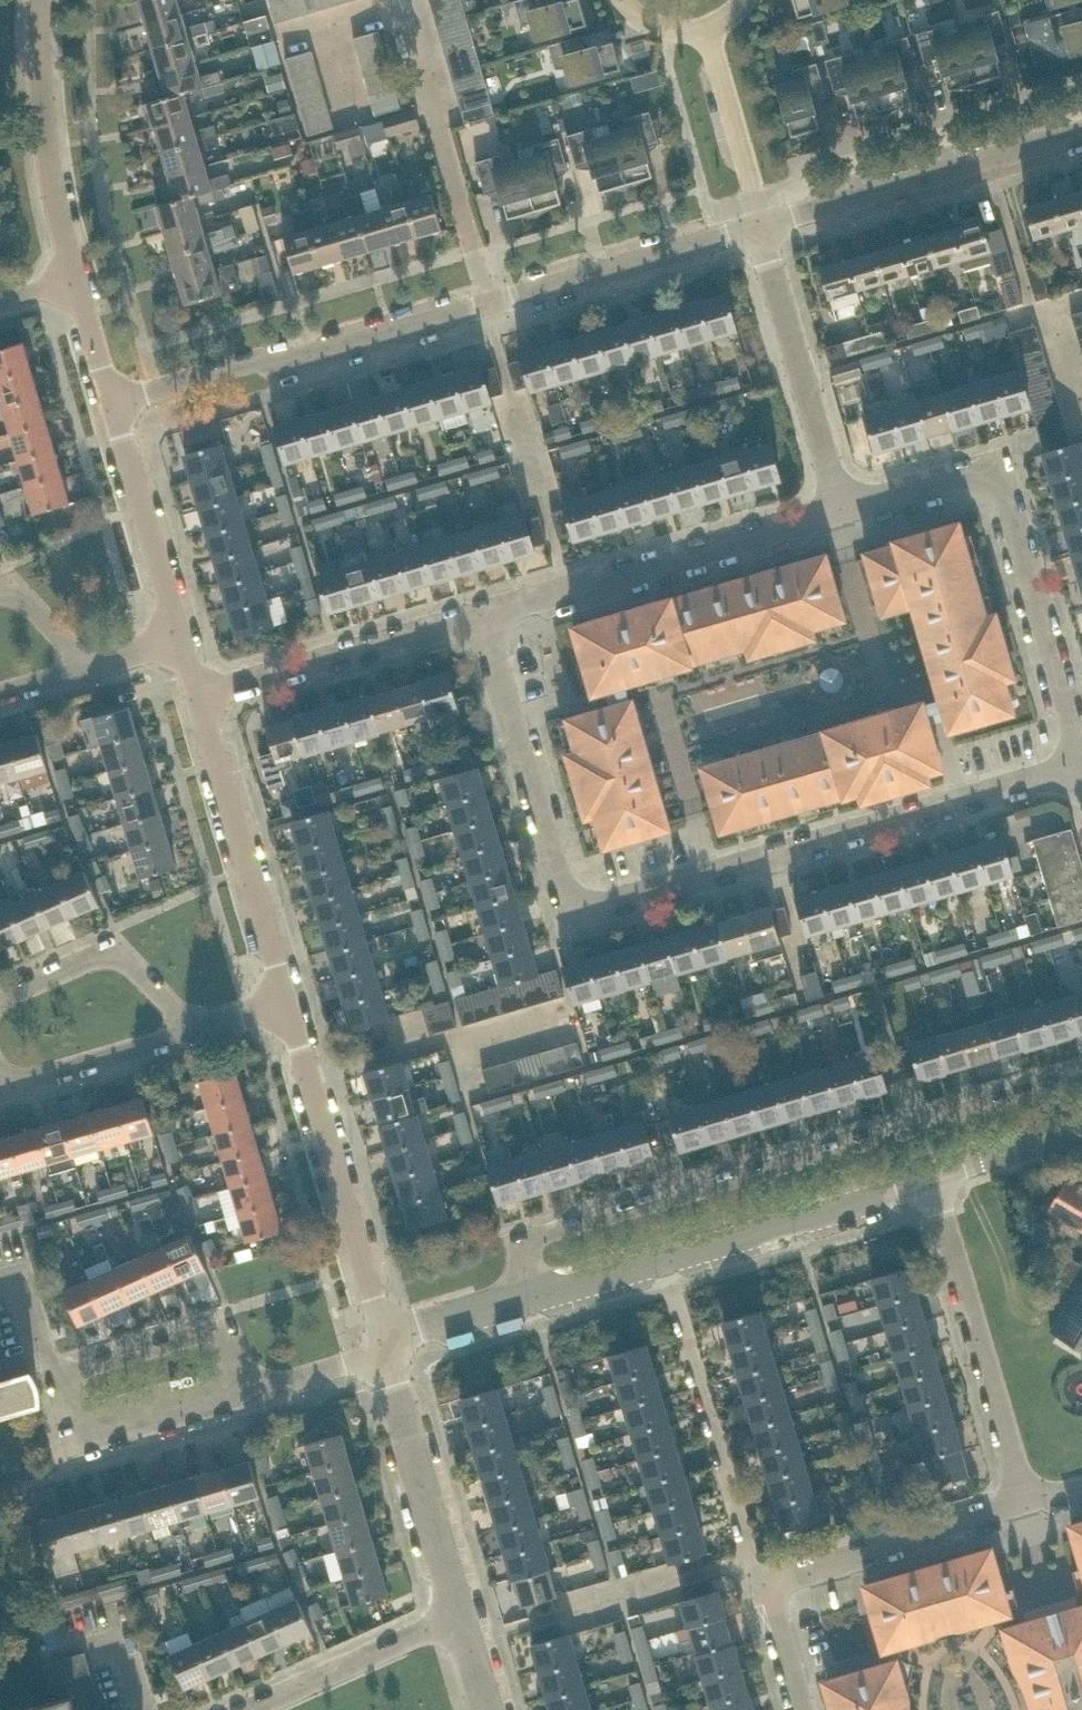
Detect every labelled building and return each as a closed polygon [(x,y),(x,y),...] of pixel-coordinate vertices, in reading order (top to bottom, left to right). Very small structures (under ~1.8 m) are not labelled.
[(147,23),(182,12),(179,0),(140,0),(147,23)] [(288,17),(283,0),(269,0),(275,21),(288,17)] [(301,14),(297,0),(283,0),(288,17),(301,14)] [(314,10),(311,0),(297,0),(301,14),(314,10)] [(326,6),(325,0),(311,0),(314,10),(326,6)] [(464,5),(463,0),(431,0),(430,0),(434,14),(464,5)] [(522,24),(537,23),(541,37),(588,24),(586,19),(590,16),(581,1),(581,0),(566,0),(555,3),(550,3),(550,0),(515,0),(522,24)] [(793,12),(798,12),(799,17),(845,3),(845,0),(793,0),(793,12)] [(468,19),(467,14),(464,5),(434,14),(438,27),(468,19)] [(1050,15),(1057,39),(1072,38),(1076,52),(1081,51),(1081,6),(1050,15)] [(1008,44),(1009,44),(999,9),(975,16),(976,32),(962,36),(977,87),(996,76),(1002,74),(995,50),(996,45),(1007,42),(1008,44)] [(206,21),(187,27),(182,12),(147,23),(154,47),(209,31),(206,21)] [(251,45),(261,42),(274,39),(267,14),(244,20),(251,45)] [(442,41),(472,32),(468,19),(438,27),(442,41)] [(962,36),(949,39),(942,26),(917,33),(927,68),(929,67),(928,65),(939,62),(942,65),(949,90),(955,88),(977,87),(962,36)] [(357,50),(383,42),(379,29),(354,37),(357,50)] [(192,47),(212,42),(209,31),(154,47),(161,72),(197,61),(192,47)] [(446,55),(476,46),(472,32),(442,41),(446,55)] [(582,37),(584,36),(584,34),(549,44),(556,68),(571,67),(575,82),(622,68),(620,63),(624,61),(615,45),(614,40),(589,47),(585,47),(582,37)] [(917,71),(918,70),(908,36),(884,43),(885,58),(871,62),(886,114),(905,102),(911,101),(904,76),(905,72),(916,68),(917,71)] [(268,68),(281,64),(274,39),(261,42),(268,68)] [(361,63),(387,55),(383,42),(357,50),(361,63)] [(450,68),(480,60),(476,46),(446,55),(450,68)] [(289,70),(315,62),(311,49),(286,57),(289,70)] [(871,62),(858,66),(851,53),(826,60),(836,94),(838,94),(837,91),(848,88),(851,92),(858,116),(864,114),(886,114),(871,62)] [(365,76),(390,68),(387,55),(361,63),(365,76)] [(635,66),(639,83),(667,76),(662,59),(635,66)] [(484,73),(481,64),(480,60),(450,68),(454,82),(484,73)] [(220,70),(201,75),(197,61),(161,72),(168,96),(204,86),(223,81),(220,70)] [(293,83),(319,75),(315,62),(289,70),(293,83)] [(826,97),(827,97),(817,62),(793,69),(794,85),(779,89),(793,135),(797,134),(800,138),(815,129),(820,127),(813,103),(813,98),(825,95),(826,97)] [(369,88),(394,81),(390,68),(365,76),(369,88)] [(458,96),(488,87),(484,73),(454,82),(458,96)] [(297,96),(322,88),(319,75),(293,83),(297,96)] [(372,101),(398,94),(394,81),(369,88),(372,101)] [(207,96),(204,86),(168,96),(149,101),(149,102),(144,105),(147,117),(153,117),(156,126),(192,116),(188,102),(207,96)] [(462,109),(492,100),(488,87),(458,96),(462,109)] [(301,108),(326,101),(322,88),(297,96),(301,108)] [(376,114),(402,107),(398,94),(372,101),(376,114)] [(466,123),(496,114),(492,100),(462,109),(466,123)] [(304,121),(330,114),(326,101),(301,108),(304,121)] [(387,135),(420,125),(415,109),(382,119),(387,135)] [(659,146),(660,145),(650,111),(626,118),(627,133),(613,137),(628,189),(647,177),(653,175),(646,151),(647,147),(658,143),(659,146)] [(278,133),(300,127),(295,112),(273,118),(278,133)] [(308,134),(334,127),(330,114),(304,121),(308,134)] [(215,124),(196,130),(192,116),(156,126),(163,150),(218,135),(215,124)] [(352,156),(366,152),(359,127),(334,134),(338,148),(349,145),(352,156)] [(613,137),(600,141),(592,128),(568,135),(578,169),(580,169),(579,166),(590,163),(593,167),(600,191),(606,189),(628,189),(613,137)] [(281,135),(282,149),(299,147),(298,134),(281,135)] [(202,150),(221,145),(218,135),(163,150),(170,175),(206,164),(202,150)] [(568,172),(569,172),(559,137),(535,144),(536,159),(522,163),(537,215),(556,204),(562,202),(555,178),(556,173),(567,170),(568,172)] [(522,163),(509,167),(502,154),(477,161),(487,196),(489,195),(488,193),(499,189),(502,193),(509,217),(515,216),(537,215),(522,163)] [(229,173),(210,178),(206,164),(170,175),(177,199),(213,189),(232,184),(229,173)] [(431,192),(417,197),(411,177),(401,180),(417,235),(442,228),(431,192)] [(393,243),(417,235),(401,180),(391,183),(396,203),(382,207),(393,243)] [(216,199),(213,189),(177,199),(158,204),(165,229),(201,219),(197,205),(216,199)] [(1081,225),(1081,197),(1080,191),(1054,198),(1063,230),(1081,225)] [(382,207),(368,211),(362,192),(352,195),(368,250),(393,243),(382,207)] [(344,257),(368,250),(352,195),(342,198),(348,217),(334,221),(344,257)] [(1036,238),(1063,230),(1054,198),(1027,206),(1036,238)] [(334,221),(320,225),(314,206),(304,209),(320,264),(344,257),(334,221)] [(295,271),(320,264),(304,209),(293,212),(299,231),(284,236),(295,271)] [(224,227),(205,233),(201,219),(165,229),(172,254),(227,238),(224,227)] [(1001,228),(985,232),(981,219),(954,227),(963,258),(989,251),(996,276),(1014,270),(1001,228)] [(227,237),(238,234),(235,225),(225,228),(227,237)] [(937,266),(963,258),(954,227),(928,235),(937,266)] [(211,253),(241,245),(238,234),(227,238),(172,254),(179,278),(215,267),(211,253)] [(910,274),(937,266),(928,235),(901,243),(910,274)] [(884,282),(910,274),(901,243),(875,251),(884,282)] [(857,289),(884,282),(875,251),(848,258),(857,289)] [(261,272),(273,268),(269,255),(257,258),(261,272)] [(830,297),(857,289),(848,258),(821,266),(830,297)] [(242,287),(238,276),(234,262),(215,267),(179,278),(187,303),(242,287)] [(1036,300),(1049,296),(1040,264),(1027,268),(1036,300)] [(711,336),(738,329),(728,294),(701,301),(711,336)] [(686,344),(711,336),(701,301),(675,309),(686,344)] [(962,322),(980,316),(977,305),(959,311),(962,322)] [(660,351),(686,344),(675,309),(650,316),(660,351)] [(1081,325),(1081,311),(1072,314),(1076,327),(1081,325)] [(924,321),(927,332),(945,326),(942,315),(924,321)] [(634,359),(660,351),(650,316),(624,324),(634,359)] [(979,323),(982,334),(996,330),(993,319),(979,323)] [(909,337),(927,332),(924,321),(906,326),(909,337)] [(967,338),(982,334),(979,323),(964,328),(967,338)] [(608,366),(634,359),(624,324),(598,332),(608,366)] [(1014,345),(1040,337),(1036,324),(1010,332),(1014,345)] [(874,347),(888,343),(885,330),(870,334),(874,347)] [(583,374),(608,366),(598,332),(572,339),(583,374)] [(829,360),(874,347),(870,334),(825,347),(829,360)] [(928,338),(931,349),(945,345),(942,334),(928,338)] [(1017,357),(1044,349),(1040,337),(1014,345),(1017,357)] [(916,353),(931,349),(928,338),(913,343),(916,353)] [(557,381),(583,374),(572,339),(547,347),(557,381)] [(32,368),(24,341),(0,348),(0,377),(32,368)] [(531,389),(557,381),(547,347),(520,354),(522,358),(529,385),(531,389)] [(879,364),(893,360),(890,349),(876,354),(879,364)] [(1021,370),(1047,362),(1044,349),(1017,357),(1021,370)] [(865,368),(879,364),(876,354),(832,367),(836,381),(866,372),(865,368)] [(516,389),(529,385),(522,358),(509,362),(516,389)] [(1024,382),(1051,374),(1047,362),(1021,370),(1020,370),(1024,382)] [(491,396),(483,370),(482,365),(456,373),(466,408),(492,400),(491,396)] [(491,396),(504,392),(497,366),(483,370),(491,396)] [(39,395),(32,368),(0,377),(0,392),(4,406),(39,395)] [(1030,405),(1027,395),(1024,382),(1020,370),(995,378),(1005,413),(1030,405)] [(440,416),(466,408),(456,373),(430,381),(440,416)] [(1027,395),(1055,387),(1051,374),(1024,382),(1027,395)] [(726,391),(727,390),(741,386),(738,376),(723,380),(726,391)] [(979,420),(1005,413),(995,378),(969,385),(979,420)] [(726,391),(723,380),(713,383),(716,394),(726,391)] [(414,423),(440,416),(430,381),(404,388),(414,423)] [(698,388),(701,398),(716,394),(713,383),(698,388)] [(953,428),(979,420),(969,385),(943,393),(953,428)] [(1032,407),(1058,399),(1055,387),(1027,395),(1030,405),(1031,405),(1032,407)] [(389,431),(414,423),(404,388),(378,396),(389,431)] [(687,402),(701,398),(698,388),(684,392),(687,402)] [(729,397),(732,407),(746,403),(743,393),(729,397)] [(928,435),(953,428),(943,393),(917,400),(928,435)] [(12,432),(47,422),(39,395),(4,406),(12,432)] [(363,438),(389,431),(378,396),(353,403),(363,438)] [(717,411),(732,407),(729,397),(714,401),(717,411)] [(647,403),(650,413),(665,409),(662,398),(647,403)] [(1035,419),(1062,412),(1058,399),(1032,407),(1035,419)] [(902,443),(928,435),(917,400),(892,408),(902,443)] [(337,446),(363,438),(353,403),(327,411),(337,446)] [(636,417),(650,413),(647,403),(633,407),(636,417)] [(677,412),(680,422),(695,418),(692,408),(677,412)] [(875,450),(902,443),(892,408),(865,415),(875,450)] [(311,453),(337,446),(327,411),(301,418),(311,453)] [(666,426),(680,422),(677,412),(663,416),(666,426)] [(1039,432),(1065,424),(1062,412),(1035,419),(1039,432)] [(595,418),(598,428),(613,424),(610,413),(595,418)] [(286,461),(311,453),(301,418),(275,426),(286,461)] [(585,432),(598,428),(595,418),(582,422),(585,432)] [(19,459),(55,448),(47,422),(12,432),(19,459)] [(626,427),(629,437),(643,433),(640,423),(626,427)] [(1043,445),(1069,438),(1065,424),(1039,432),(1043,445)] [(558,440),(573,436),(570,425),(555,430),(558,440)] [(614,441),(629,437),(626,427),(611,431),(614,441)] [(600,434),(606,454),(613,452),(607,432),(600,434)] [(574,442),(577,452),(592,448),(589,438),(574,442)] [(267,458),(277,455),(273,441),(262,444),(267,458)] [(1080,442),(1080,441),(1045,452),(1052,478),(1081,469),(1081,450),(1080,442)] [(563,456),(577,452),(574,442),(560,446),(563,456)] [(194,480),(229,470),(221,443),(186,453),(194,480)] [(755,486),(781,478),(771,443),(744,451),(755,486)] [(482,462),(497,457),(494,447),(479,452),(482,462)] [(27,485),(63,475),(55,448),(19,459),(27,485)] [(719,458),(718,458),(715,448),(702,451),(705,462),(693,466),(703,501),(729,493),(719,458)] [(729,493),(755,486),(744,451),(719,458),(729,493)] [(277,455),(267,458),(240,466),(242,475),(269,467),(271,473),(281,470),(277,455)] [(453,459),(456,469),(471,465),(468,455),(453,459)] [(442,473),(456,469),(453,459),(439,463),(442,473)] [(484,469),(487,479),(501,475),(498,464),(484,469)] [(677,508),(703,501),(693,466),(667,473),(677,508)] [(472,483),(487,479),(484,469),(469,473),(472,483)] [(1081,498),(1081,469),(1052,478),(1060,504),(1081,498)] [(202,506),(236,495),(229,470),(194,480),(202,506)] [(274,484),(284,482),(281,470),(271,473),(274,484)] [(401,474),(404,484),(419,480),(416,470),(401,474)] [(652,516),(677,508),(667,473),(642,481),(652,516)] [(390,488),(404,484),(401,474),(387,478),(390,488)] [(35,512),(71,502),(63,475),(27,485),(35,512)] [(432,484),(435,494),(450,490),(447,479),(432,484)] [(626,523),(652,516),(642,481),(616,488),(626,523)] [(282,510),(292,507),(284,482),(274,484),(282,510)] [(421,498),(435,494),(432,484),(418,488),(421,498)] [(350,489),(353,499),(367,495),(365,485),(350,489)] [(600,531),(626,523),(616,488),(590,496),(600,531)] [(339,503),(353,499),(350,489),(336,493),(339,503)] [(381,498),(384,509),(398,504),(396,494),(381,498)] [(209,531),(244,521),(236,495),(202,506),(209,531)] [(313,511),(327,507),(328,507),(325,496),(310,501),(313,511)] [(574,538),(600,531),(590,496),(564,504),(565,508),(573,534),(574,538)] [(370,513),(384,509),(381,498),(367,502),(370,513)] [(1081,525),(1081,498),(1060,504),(1067,529),(1081,525)] [(347,519),(358,516),(355,506),(344,509),(347,519)] [(292,507),(282,510),(286,524),(296,521),(292,507)] [(560,538),(573,534),(565,508),(552,512),(560,538)] [(329,513),(332,524),(347,519),(344,509),(329,513)] [(315,517),(318,528),(332,524),(329,513),(315,517)] [(535,545),(527,519),(525,515),(500,523),(510,558),(536,550),(535,545)] [(535,545),(548,541),(540,515),(527,519),(535,545)] [(217,557),(251,547),(244,521),(209,531),(217,557)] [(826,731),(704,766),(723,830),(877,786),(879,795),(913,785),(911,776),(941,767),(928,723),(947,717),(950,728),(1013,710),(1005,679),(1014,677),(1010,661),(1000,664),(995,649),(1005,646),(1004,642),(994,645),(990,630),(1000,627),(995,612),(986,614),(959,522),(896,541),(897,544),(866,552),(881,604),(920,593),(952,702),(943,704),(941,696),(923,702),(910,705),(909,703),(837,724),(838,726),(825,730),(826,731)] [(484,565),(510,558),(500,523),(474,530),(484,565)] [(1081,553),(1081,525),(1067,529),(1075,555),(1081,553)] [(458,572),(484,565),(474,530),(448,538),(458,572)] [(432,580),(458,572),(448,538),(422,545),(432,580)] [(296,562),(307,559),(303,544),(292,547),(296,562)] [(407,587),(432,580),(422,545),(396,552),(407,587)] [(224,583),(259,573),(251,547),(217,557),(224,583)] [(381,595),(407,587),(396,552),(371,560),(381,595)] [(597,814),(606,844),(660,828),(652,798),(660,795),(627,682),(691,663),(691,662),(748,646),(751,655),(754,654),(751,644),(766,640),(769,650),(797,642),(794,632),(809,627),(812,637),(815,636),(813,627),(843,618),(825,555),(657,602),(656,600),(589,619),(589,622),(576,626),(594,691),(600,689),(605,707),(569,718),(578,748),(568,751),(569,755),(579,752),(584,767),(574,770),(582,797),(592,795),(596,810),(586,813),(587,816),(597,814)] [(307,559),(296,562),(301,576),(311,573),(307,559)] [(355,602),(381,595),(371,560),(345,567),(355,602)] [(329,610),(355,602),(345,567),(319,575),(329,610)] [(232,609),(266,598),(259,573),(224,583),(232,609)] [(311,614),(322,611),(318,596),(307,599),(311,614)] [(239,635),(274,625),(266,598),(232,609),(239,635)] [(432,715),(459,707),(449,672),(422,680),(432,715)] [(407,723),(432,715),(422,680),(396,688),(407,723)] [(381,730),(407,723),(396,688),(371,695),(381,730)] [(355,738),(381,730),(371,695),(345,703),(355,738)] [(329,745),(355,738),(345,703),(319,710),(329,745)] [(90,746),(102,743),(138,732),(130,705),(82,719),(90,746)] [(304,753),(329,745),(319,710),(294,718),(304,753)] [(271,788),(286,784),(281,769),(293,765),(291,756),(304,753),(294,718),(267,726),(275,751),(261,755),(271,788)] [(49,745),(59,742),(55,727),(44,730),(49,745)] [(21,775),(48,767),(38,732),(11,740),(21,775)] [(110,769),(146,759),(138,732),(102,743),(110,769)] [(21,775),(11,740),(0,743),(0,781),(21,775)] [(460,764),(474,760),(471,750),(457,754),(460,764)] [(118,796),(153,785),(146,759),(110,769),(118,796)] [(419,765),(422,775),(436,771),(433,761),(419,765)] [(407,780),(422,775),(419,765),(404,769),(407,780)] [(450,803),(485,793),(477,766),(442,776),(450,803)] [(60,784),(70,781),(66,767),(56,770),(60,784)] [(368,780),(371,790),(385,786),(382,776),(368,780)] [(356,795),(371,790),(368,780),(353,784),(356,795)] [(70,781),(60,784),(64,798),(75,795),(70,781)] [(126,822),(161,812),(153,785),(118,796),(126,822)] [(400,805),(410,802),(406,787),(395,790),(400,805)] [(316,795),(319,805),(333,801),(330,791),(316,795)] [(458,829),(493,819),(485,793),(450,803),(458,829)] [(304,810),(319,805),(316,795),(301,799),(304,810)] [(386,822),(397,819),(393,804),(382,807),(386,822)] [(48,822),(62,818),(59,807),(45,812),(48,822)] [(301,846),(336,836),(328,810),(293,820),(301,846)] [(133,849),(169,838),(161,812),(126,822),(133,849)] [(6,823),(9,833),(23,829),(20,819),(6,823)] [(397,819),(386,822),(391,836),(401,833),(397,819)] [(465,854),(500,844),(493,819),(458,829),(465,854)] [(78,838),(88,833),(82,820),(72,824),(78,838)] [(9,833),(6,823),(0,825),(0,836),(9,833)] [(411,842),(421,839),(417,825),(406,828),(411,842)] [(39,832),(42,842),(56,838),(53,827),(39,832)] [(1042,868),(1081,856),(1072,827),(1033,838),(1042,868)] [(27,846),(42,842),(39,832),(24,836),(27,846)] [(88,833),(78,838),(84,851),(94,847),(88,833)] [(309,872),(344,862),(336,836),(301,846),(309,872)] [(1018,854),(1009,857),(1004,837),(977,845),(987,880),(1014,872),(1013,871),(1022,868),(1018,854)] [(141,876),(177,866),(169,838),(133,849),(141,876)] [(421,839),(411,842),(415,857),(425,854),(421,839)] [(9,855),(16,854),(12,841),(6,843),(9,855)] [(473,880),(508,870),(500,844),(465,854),(473,880)] [(962,888),(987,880),(977,845),(951,853),(962,888)] [(936,895),(962,888),(951,853),(926,860),(936,895)] [(401,873),(412,870),(408,855),(397,859),(401,873)] [(1081,887),(1081,860),(1081,856),(1042,868),(1050,896),(1081,887)] [(910,903),(936,895),(926,860),(900,868),(910,903)] [(316,898),(351,888),(344,862),(309,872),(316,898)] [(884,910),(910,903),(900,868),(874,875),(884,910)] [(74,915),(100,903),(85,869),(59,881),(74,915)] [(412,870),(401,873),(406,887),(416,884),(412,870)] [(480,906),(515,896),(508,870),(473,880),(480,906)] [(102,892),(112,887),(106,873),(96,878),(102,892)] [(858,918),(884,910),(874,875),(848,883),(858,918)] [(426,894),(436,891),(432,877),(422,880),(426,894)] [(49,926),(74,915),(59,881),(34,892),(49,926)] [(833,925),(858,918),(848,883),(823,890),(833,925)] [(1081,919),(1081,887),(1050,896),(1059,926),(1081,919)] [(324,924),(359,914),(351,888),(316,898),(324,924)] [(807,933),(833,925),(823,890),(796,898),(807,933)] [(436,891),(426,894),(430,908),(440,905),(436,891)] [(24,937),(49,926),(34,892),(9,903),(24,937)] [(488,932),(523,922),(515,896),(480,906),(488,932)] [(24,937),(9,903),(0,907),(0,948),(24,937)] [(781,940),(780,936),(772,909),(771,905),(744,913),(754,948),(781,940)] [(780,936),(793,932),(785,906),(772,909),(780,936)] [(417,925),(427,922),(423,907),(412,910),(417,925)] [(729,955),(754,948),(744,913),(718,921),(729,955)] [(331,949),(366,939),(359,914),(324,924),(331,949)] [(961,919),(967,939),(976,936),(970,916),(961,919)] [(703,963),(729,955),(718,921),(693,928),(703,963)] [(427,922),(417,925),(421,939),(431,936),(427,922)] [(495,958),(530,947),(523,922),(488,932),(495,958)] [(1081,937),(1081,926),(1073,929),(1076,939),(1081,937)] [(1002,931),(1005,941),(1020,937),(1017,927),(1002,931)] [(441,945),(451,942),(447,928),(437,931),(441,945)] [(677,971),(703,963),(693,928),(667,936),(677,971)] [(991,945),(1005,941),(1002,931),(988,935),(991,945)] [(1047,936),(1050,946),(1065,942),(1062,932),(1047,936)] [(651,978),(677,971),(667,936),(641,943),(651,978)] [(1036,951),(1050,946),(1047,936),(1033,940),(1036,951)] [(339,975),(374,965),(366,939),(331,949),(339,975)] [(451,942),(441,945),(445,960),(455,957),(451,942)] [(951,946),(954,956),(967,952),(965,942),(951,946)] [(626,986),(651,978),(641,943),(616,951),(626,986)] [(939,960),(954,956),(951,946),(936,950),(939,960)] [(503,984),(506,983),(519,979),(531,976),(538,974),(530,947),(495,958),(503,984)] [(996,951),(999,961),(1013,957),(1010,947),(996,951)] [(600,993),(626,986),(616,951),(590,958),(600,993)] [(984,966),(999,961),(996,951),(981,955),(984,966)] [(899,961),(902,971),(917,967),(914,957),(899,961)] [(432,976),(442,973),(438,958),(427,962),(432,976)] [(574,1001),(600,993),(590,958),(563,966),(574,1001)] [(888,975),(902,971),(899,961),(885,965),(888,975)] [(945,966),(948,976),(962,972),(959,962),(945,966)] [(346,1001),(381,991),(374,965),(339,975),(346,1001)] [(933,981),(948,976),(945,966),(930,970),(933,981)] [(453,986),(463,983),(459,968),(448,971),(453,986)] [(551,998),(565,994),(557,968),(544,972),(551,998)] [(808,999),(824,994),(817,969),(801,974),(808,999)] [(539,1002),(551,998),(544,972),(538,974),(531,976),(539,1002)] [(848,976),(851,986),(865,982),(862,972),(848,976)] [(442,973),(432,976),(436,990),(446,987),(442,973)] [(907,988),(922,984),(919,974),(904,978),(907,988)] [(526,1006),(539,1002),(531,976),(519,979),(526,1006)] [(836,990),(851,986),(848,976),(833,980),(836,990)] [(514,1009),(526,1006),(519,979),(506,983),(514,1009)] [(502,1013),(514,1009),(506,983),(503,984),(494,986),(502,1013)] [(489,1017),(502,1013),(494,986),(482,990),(489,1017)] [(477,1020),(489,1017),(482,990),(469,994),(477,1020)] [(354,1027),(358,1026),(385,1018),(389,1017),(381,991),(346,1001),(354,1027)] [(1081,1030),(1081,993),(1065,998),(1076,1032),(1081,1030)] [(464,1024),(477,1020),(469,994),(456,998),(464,1024)] [(769,999),(772,1009),(787,1005),(784,994),(769,999)] [(836,1009),(851,1005),(848,994),(833,999),(836,1009)] [(1050,1040),(1076,1032),(1065,998),(1040,1005),(1050,1040)] [(427,1020),(453,1012),(450,999),(423,1007),(427,1020)] [(758,1013),(772,1009),(769,999),(755,1003),(758,1013)] [(807,1006),(811,1017),(825,1012),(822,1002),(807,1006)] [(1024,1047),(1050,1040),(1040,1005),(1014,1013),(1024,1047)] [(796,1021),(811,1017),(807,1006),(793,1010),(796,1021)] [(669,1039),(666,1029),(660,1007),(652,1009),(658,1031),(652,1033),(655,1043),(669,1039)] [(718,1014),(721,1024),(735,1020),(732,1009),(718,1014)] [(431,1033),(457,1025),(453,1012),(427,1020),(431,1033)] [(998,1055),(1024,1047),(1014,1013),(988,1020),(998,1055)] [(706,1028),(721,1024),(718,1014),(703,1018),(706,1028)] [(756,1021),(759,1032),(774,1027),(771,1017),(756,1021)] [(362,1039),(388,1031),(385,1018),(358,1026),(362,1039)] [(973,1062),(998,1055),(988,1020),(962,1028),(973,1062)] [(745,1036),(759,1032),(756,1021),(742,1025),(745,1036)] [(666,1029),(669,1039),(684,1034),(681,1024),(666,1029)] [(947,1070),(973,1062),(962,1028),(937,1035),(947,1069),(947,1070)] [(366,1052),(392,1044),(388,1031),(362,1039),(366,1052)] [(705,1036),(708,1047),(722,1042),(719,1032),(705,1036)] [(947,1070),(947,1069),(937,1035),(910,1043),(912,1047),(918,1069),(919,1073),(920,1078),(947,1070)] [(694,1051),(708,1047),(705,1036),(691,1040),(694,1051)] [(572,1066),(585,1062),(578,1038),(565,1042),(572,1066)] [(615,1043),(618,1054),(633,1050),(632,1049),(629,1039),(615,1043)] [(561,1069),(572,1066),(565,1042),(554,1045),(561,1069)] [(604,1058),(618,1054),(615,1043),(601,1048),(604,1058)] [(686,1067),(682,1054),(679,1044),(664,1048),(667,1058),(674,1056),(678,1069),(686,1067)] [(549,1073),(561,1069),(554,1045),(542,1049),(548,1069),(549,1073)] [(919,1073),(918,1069),(912,1047),(898,1051),(906,1077),(919,1073)] [(549,1073),(548,1069),(542,1049),(531,1052),(536,1069),(538,1076),(549,1073)] [(538,1076),(536,1069),(531,1052),(519,1056),(523,1069),(526,1080),(538,1076)] [(887,1087),(886,1083),(878,1057),(877,1052),(851,1060),(861,1095),(887,1087)] [(899,1079),(897,1069),(892,1053),(878,1057),(886,1083),(899,1079)] [(526,1080),(523,1069),(519,1056),(507,1059),(514,1083),(526,1080)] [(445,1076),(455,1073),(451,1059),(440,1062),(445,1076)] [(503,1086),(514,1083),(507,1059),(496,1062),(503,1086)] [(409,1087),(404,1069),(402,1060),(367,1070),(374,1097),(409,1087)] [(836,1102),(861,1095),(851,1060),(825,1068),(826,1069),(836,1102)] [(496,1062),(483,1066),(490,1090),(503,1086),(496,1062)] [(600,1067),(603,1077),(618,1073),(615,1063),(600,1067)] [(589,1081),(603,1077),(600,1067),(586,1071),(589,1081)] [(209,1106),(244,1096),(236,1068),(201,1079),(209,1106)] [(836,1102),(826,1069),(825,1068),(800,1075),(810,1110),(836,1102)] [(455,1073),(445,1076),(449,1091),(459,1088),(455,1073)] [(784,1118),(810,1110),(800,1075),(774,1083),(784,1118)] [(549,1082),(552,1092),(566,1088),(563,1078),(549,1082)] [(538,1096),(552,1092),(549,1082),(535,1086),(538,1096)] [(758,1125),(784,1118),(774,1083),(748,1090),(758,1125)] [(382,1123),(417,1112),(428,1109),(426,1099),(414,1103),(409,1087),(374,1097),(382,1123)] [(733,1133),(722,1098),(720,1089),(709,1092),(711,1101),(697,1105),(707,1140),(733,1133)] [(733,1133),(758,1125),(748,1090),(722,1098),(733,1133)] [(155,1108),(165,1105),(161,1091),(151,1094),(155,1108)] [(497,1097),(500,1107),(515,1103),(512,1093),(497,1097)] [(127,1139),(155,1131),(144,1095),(117,1103),(127,1139)] [(217,1134),(252,1123),(244,1096),(209,1106),(217,1134)] [(486,1111),(500,1107),(497,1097),(483,1101),(486,1111)] [(102,1146),(127,1139),(117,1103),(91,1111),(102,1146)] [(680,1148),(707,1140),(697,1105),(670,1113),(680,1148)] [(460,1128),(470,1125),(465,1109),(455,1112),(460,1128)] [(75,1154),(102,1146),(91,1111),(65,1118),(75,1154)] [(389,1148),(424,1138),(417,1112),(382,1123),(389,1148)] [(49,1162),(75,1154),(65,1118),(38,1126),(49,1162)] [(628,1163),(655,1155),(644,1120),(618,1128),(628,1163)] [(224,1160),(260,1149),(252,1123),(217,1134),(224,1160)] [(470,1125),(460,1128),(464,1144),(475,1141),(470,1125)] [(21,1170),(49,1162),(38,1126),(11,1134),(21,1170)] [(603,1171),(628,1163),(618,1128),(592,1136),(603,1171)] [(166,1148),(177,1145),(172,1130),(162,1133),(166,1148)] [(21,1170),(11,1134),(0,1137),(0,1176),(21,1170)] [(577,1178),(603,1171),(592,1136),(567,1143),(577,1178)] [(397,1174),(432,1164),(424,1138),(389,1148),(397,1174)] [(551,1186),(577,1178),(567,1143),(541,1151),(551,1186)] [(177,1145),(166,1148),(170,1162),(181,1159),(177,1145)] [(232,1186),(267,1176),(260,1149),(224,1160),(232,1186)] [(525,1193),(551,1186),(541,1151),(515,1158),(525,1193)] [(499,1201),(525,1193),(515,1158),(489,1166),(499,1201)] [(475,1179),(485,1176),(481,1162),(470,1165),(475,1179)] [(404,1200),(439,1190),(432,1164),(397,1174),(404,1200)] [(154,1185),(169,1181),(166,1171),(151,1175),(154,1185)] [(240,1212),(275,1202),(267,1176),(232,1186),(240,1212)] [(485,1176),(475,1179),(479,1194),(489,1191),(485,1176)] [(1067,1177),(1057,1194),(1053,1194),(1049,1201),(1051,1204),(1049,1209),(1081,1228),(1081,1186),(1067,1177)] [(113,1186),(116,1196),(131,1192),(127,1182),(113,1186)] [(184,1201),(194,1197),(188,1183),(178,1187),(184,1201)] [(102,1201),(116,1196),(113,1186),(99,1190),(102,1201)] [(23,1194),(29,1214),(43,1210),(37,1190),(23,1194)] [(412,1226),(447,1216),(439,1190),(404,1200),(412,1226)] [(145,1195),(148,1205),(162,1201),(159,1191),(145,1195)] [(133,1210),(148,1205),(145,1195),(130,1199),(133,1210)] [(60,1201),(63,1212),(78,1208),(75,1197),(60,1201)] [(194,1197),(184,1201),(191,1215),(200,1210),(194,1197)] [(49,1216),(63,1212),(60,1201),(46,1206),(49,1216)] [(248,1239),(283,1229),(275,1202),(240,1212),(227,1216),(231,1229),(243,1225),(248,1239)] [(91,1211),(94,1221),(108,1217),(105,1206),(91,1211)] [(80,1225),(94,1221),(91,1211),(77,1215),(80,1225)] [(6,1217),(9,1228),(23,1223),(20,1213),(6,1217)] [(9,1228),(6,1217),(0,1219),(0,1230),(9,1228)] [(40,1237),(54,1233),(51,1222),(37,1226),(40,1237)] [(180,1278),(206,1266),(191,1233),(165,1244),(180,1278)] [(209,1255),(218,1251),(212,1237),(203,1241),(209,1255)] [(155,1289),(180,1278),(165,1244),(140,1255),(155,1289)] [(238,1261),(253,1256),(251,1247),(236,1251),(238,1261)] [(130,1300),(155,1289),(140,1255),(115,1266),(130,1300)] [(1072,1291),(1081,1274),(1081,1267),(1069,1259),(1056,1281),(1072,1291)] [(105,1311),(130,1300),(115,1266),(90,1278),(105,1311)] [(881,1304),(916,1294),(908,1267),(873,1277),(881,1304)] [(1051,1329),(1081,1347),(1081,1277),(1051,1329)] [(78,1323),(105,1311),(90,1278),(64,1289),(78,1323)] [(889,1329),(924,1319),(916,1294),(881,1304),(889,1329)] [(828,1319),(838,1316),(834,1301),(824,1304),(828,1319)] [(811,1324),(821,1321),(817,1306),(806,1310),(811,1324)] [(733,1347),(767,1337),(759,1310),(725,1320),(733,1347)] [(896,1355),(931,1345),(924,1319),(889,1329),(896,1355)] [(821,1321),(811,1324),(815,1339),(825,1336),(821,1321)] [(836,1345),(846,1342),(841,1328),(831,1330),(836,1345)] [(740,1373),(775,1363),(767,1337),(733,1347),(740,1373)] [(846,1342),(836,1345),(840,1359),(850,1357),(846,1342)] [(619,1380),(654,1370),(646,1343),(611,1354),(619,1380)] [(904,1381),(939,1371),(931,1345),(896,1355),(904,1381)] [(825,1376),(836,1373),(832,1358),(821,1361),(825,1376)] [(748,1399),(782,1389),(775,1363),(740,1373),(748,1399)] [(33,1402),(32,1400),(25,1376),(25,1374),(3,1380),(0,1370),(0,1412),(33,1402)] [(626,1406),(661,1395),(654,1370),(619,1380),(626,1406)] [(912,1407),(946,1397),(939,1371),(904,1381),(912,1407)] [(836,1373),(825,1376),(829,1390),(840,1387),(836,1373)] [(565,1396),(575,1393),(571,1378),(561,1381),(565,1396)] [(851,1397),(861,1394),(856,1379),(846,1382),(851,1397)] [(548,1401),(558,1398),(554,1383),(543,1386),(548,1401)] [(470,1424),(504,1413),(497,1387),(462,1397),(470,1424)] [(755,1424),(790,1414),(782,1389),(748,1399),(755,1424)] [(861,1394),(851,1397),(855,1411),(865,1408),(861,1394)] [(634,1431),(669,1421),(661,1395),(626,1406),(634,1431)] [(919,1433),(954,1422),(946,1397),(912,1407),(919,1433)] [(558,1398),(548,1401),(552,1415),(562,1412),(558,1398)] [(572,1421),(582,1418),(578,1404),(568,1407),(572,1421)] [(841,1427),(851,1424),(847,1410),(836,1413),(841,1427)] [(477,1449),(512,1439),(504,1413),(470,1424),(477,1449)] [(763,1450),(797,1440),(790,1414),(755,1424),(763,1450)] [(576,1436),(587,1433),(582,1418),(572,1421),(576,1436)] [(641,1457),(676,1447),(669,1421),(634,1431),(641,1457)] [(927,1458),(961,1448),(954,1422),(919,1433),(927,1458)] [(851,1424),(841,1427),(845,1442),(855,1439),(851,1424)] [(580,1448),(597,1442),(594,1431),(587,1433),(576,1436),(580,1448)] [(866,1448),(876,1445),(872,1431),(861,1433),(866,1448)] [(315,1470),(350,1459),(342,1432),(307,1442),(315,1470)] [(563,1452),(573,1449),(569,1434),(558,1438),(563,1452)] [(485,1475),(519,1465),(512,1439),(477,1449),(485,1475)] [(770,1476),(805,1466),(797,1440),(763,1450),(770,1476)] [(876,1445),(866,1448),(870,1462),(880,1459),(876,1445)] [(649,1483),(684,1473),(676,1447),(641,1457),(649,1483)] [(934,1484),(969,1474),(961,1448),(927,1458),(934,1484)] [(573,1449),(563,1452),(567,1467),(577,1464),(573,1449)] [(261,1472),(271,1469),(267,1454),(257,1457),(261,1472)] [(587,1473),(598,1470),(593,1456),(583,1459),(587,1473)] [(234,1503),(261,1495),(250,1459),(223,1467),(234,1503)] [(322,1496),(358,1486),(350,1459),(315,1470),(322,1496)] [(856,1479),(866,1476),(861,1462),(851,1464),(856,1479)] [(492,1501),(527,1491),(519,1465),(485,1475),(492,1501)] [(778,1502),(812,1492),(805,1466),(770,1476),(778,1502)] [(207,1511),(234,1503),(223,1467),(197,1475),(207,1511)] [(598,1470),(587,1473),(592,1488),(602,1485),(598,1470)] [(878,1488),(887,1486),(883,1471),(873,1474),(878,1488)] [(656,1509),(691,1499),(684,1473),(649,1483),(656,1509)] [(206,1511),(207,1511),(197,1475),(171,1482),(181,1518),(193,1515),(197,1528),(210,1524),(206,1511)] [(866,1476),(856,1479),(860,1493),(870,1490),(866,1476)] [(154,1526),(181,1518),(171,1482),(144,1490),(154,1526)] [(330,1523),(366,1512),(358,1486),(322,1496),(330,1523)] [(578,1504),(588,1501),(584,1486),(574,1489),(578,1504)] [(128,1534),(154,1526),(144,1490),(117,1498),(128,1534)] [(500,1526),(535,1516),(527,1491),(492,1501),(500,1526)] [(785,1528),(820,1518),(812,1492),(778,1502),(785,1528)] [(273,1511),(283,1508),(279,1494),(268,1497),(273,1511)] [(101,1541),(128,1534),(117,1498),(90,1506),(101,1541)] [(664,1534),(699,1524),(691,1499),(656,1509),(664,1534)] [(588,1501),(578,1504),(582,1518),(592,1515),(588,1501)] [(75,1549),(101,1541),(90,1506),(64,1513),(75,1549)] [(602,1524),(613,1521),(609,1507),(598,1510),(602,1524)] [(283,1508),(273,1511),(277,1525),(287,1522),(283,1508)] [(338,1549),(373,1539),(366,1512),(330,1523),(338,1549)] [(47,1557),(75,1549),(64,1513),(37,1521),(47,1557)] [(507,1552),(542,1542),(535,1516),(500,1526),(507,1552)] [(613,1521),(602,1524),(606,1539),(617,1536),(613,1521)] [(672,1561),(676,1560),(702,1552),(706,1551),(699,1524),(664,1534),(672,1561)] [(260,1550),(275,1546),(272,1535),(257,1539),(260,1550)] [(593,1555),(604,1552),(599,1537),(589,1540),(593,1555)] [(346,1576),(381,1565),(373,1539),(338,1549),(346,1576)] [(515,1578),(550,1568),(542,1542),(507,1552),(515,1578)] [(300,1561),(301,1560),(295,1546),(285,1551),(291,1565),(300,1561)] [(219,1550),(222,1561),(236,1557),(233,1547),(219,1550)] [(614,1565),(624,1561),(620,1547),(610,1550),(614,1565)] [(207,1565),(222,1561),(219,1550),(204,1555),(207,1565)] [(604,1552),(593,1555),(597,1569),(608,1566),(604,1552)] [(680,1573),(706,1565),(702,1552),(676,1560),(680,1573)] [(976,1552),(880,1580),(883,1589),(868,1593),(884,1647),(888,1662),(834,1678),(839,1693),(830,1695),(835,1709),(899,1709),(897,1703),(907,1700),(896,1660),(904,1658),(899,1642),(917,1637),(916,1632),(917,1632),(973,1615),(975,1617),(975,1620),(1009,1610),(994,1556),(979,1561),(976,1552)] [(254,1569),(254,1570),(269,1566),(266,1555),(251,1560),(254,1569)] [(240,1574),(254,1570),(254,1569),(251,1560),(237,1564),(240,1574)] [(300,1561),(291,1565),(297,1578),(307,1574),(301,1560),(300,1561)] [(166,1566),(169,1576),(182,1572),(179,1562),(166,1566)] [(354,1603),(389,1593),(381,1565),(346,1576),(354,1603)] [(154,1580),(169,1576),(166,1566),(151,1570),(154,1580)] [(200,1585),(201,1585),(229,1577),(225,1567),(197,1575),(200,1585)] [(522,1605),(527,1603),(553,1595),(557,1594),(550,1568),(515,1578),(522,1605)] [(187,1589),(200,1585),(197,1575),(184,1579),(187,1589)] [(112,1581),(115,1591),(129,1587),(126,1577),(112,1581)] [(713,1590),(710,1578),(709,1577),(683,1585),(687,1598),(713,1590)] [(101,1596),(115,1591),(112,1581),(98,1585),(101,1596)] [(147,1601),(162,1596),(159,1586),(144,1590),(147,1601)] [(687,1598),(683,1599),(690,1625),(725,1615),(717,1589),(713,1590),(687,1598)] [(61,1607),(76,1603),(73,1592),(58,1597),(61,1607)] [(531,1616),(557,1609),(553,1595),(527,1603),(531,1616)] [(287,1641),(313,1630),(298,1596),(272,1608),(287,1641)] [(1080,1597),(1027,1612),(1029,1621),(1006,1628),(1014,1656),(1024,1653),(1034,1687),(1027,1690),(1032,1709),(1081,1709),(1081,1606),(1080,1597)] [(315,1619),(325,1614),(319,1600),(309,1605),(315,1619)] [(262,1653),(287,1641),(272,1608),(247,1619),(262,1653)] [(262,1653),(247,1619),(244,1611),(231,1617),(234,1624),(221,1630),(236,1664),(262,1653)] [(642,1624),(641,1624),(638,1612),(629,1615),(633,1627),(632,1627),(636,1641),(647,1638),(642,1624)] [(725,1615),(690,1625),(698,1651),(732,1641),(725,1615)] [(538,1641),(564,1634),(560,1621),(534,1628),(538,1641)] [(619,1646),(630,1643),(626,1629),(615,1632),(619,1646)] [(212,1675),(236,1664),(221,1630),(197,1641),(212,1675)] [(541,1669),(576,1659),(569,1633),(564,1634),(538,1641),(534,1643),(541,1669)] [(185,1687),(212,1675),(197,1641),(170,1653),(185,1687)] [(732,1641),(698,1651),(705,1677),(740,1667),(732,1641)] [(630,1643),(619,1646),(623,1660),(634,1657),(630,1643)] [(643,1667),(654,1664),(650,1649),(639,1652),(643,1667)] [(90,1665),(86,1650),(44,1662),(49,1678),(50,1678),(56,1699),(18,1709),(102,1709),(89,1666),(90,1666),(90,1665)] [(549,1695),(584,1684),(576,1659),(541,1669),(549,1695)] [(651,1693),(662,1690),(654,1664),(643,1667),(648,1682),(651,1693)] [(740,1667),(705,1677),(713,1703),(748,1693),(740,1667)] [(634,1698),(645,1695),(641,1680),(630,1683),(634,1698)] [(584,1684),(549,1695),(553,1709),(591,1709),(584,1684)] [(662,1690),(651,1693),(656,1709),(668,1709),(662,1690)] [(713,1703),(715,1709),(753,1709),(748,1693),(713,1703)] [(634,1698),(638,1709),(647,1709),(649,1709),(645,1695),(634,1698)]
